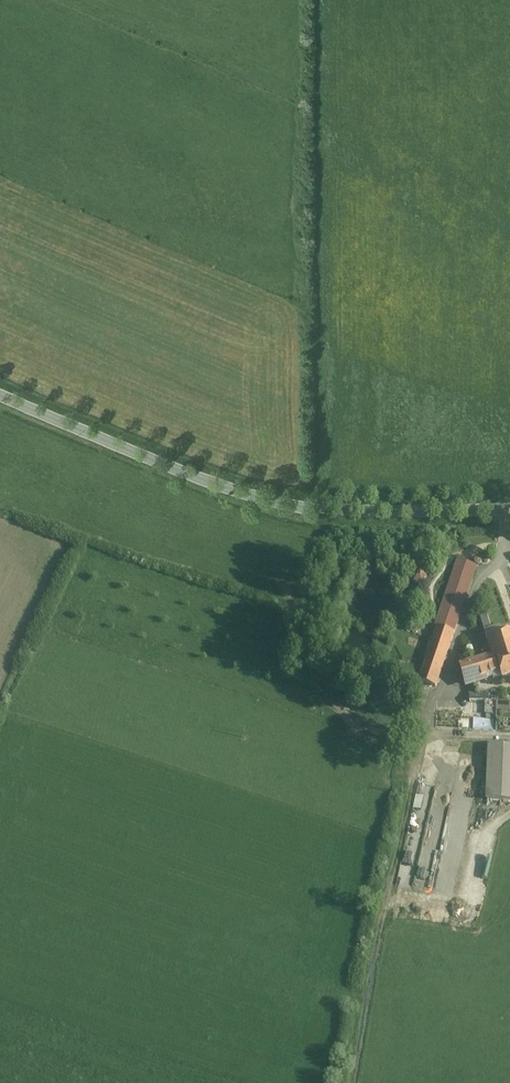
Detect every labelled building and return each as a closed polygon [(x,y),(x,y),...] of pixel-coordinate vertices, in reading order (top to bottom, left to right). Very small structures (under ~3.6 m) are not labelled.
[(457,561),(434,628),(436,629),(418,682),(435,688),(476,567),(457,561)] [(416,568),(415,573),(426,576),(428,571),(416,568)] [(480,620),(484,631),(490,628),(486,617),(480,620)] [(487,642),(492,659),(460,669),(465,686),(500,675),(502,682),(509,679),(509,634),(487,642)] [(497,703),(436,701),(436,729),(496,731),(496,715),(496,710),(497,703)] [(498,705),(497,710),(496,710),(496,715),(501,715),(501,710),(509,710),(509,704),(508,704),(508,705),(498,705)] [(489,746),(487,800),(509,801),(509,747),(489,746)] [(415,794),(413,807),(421,809),(423,795),(415,794)] [(441,840),(432,887),(454,891),(461,854),(445,851),(447,841),(441,840)]
